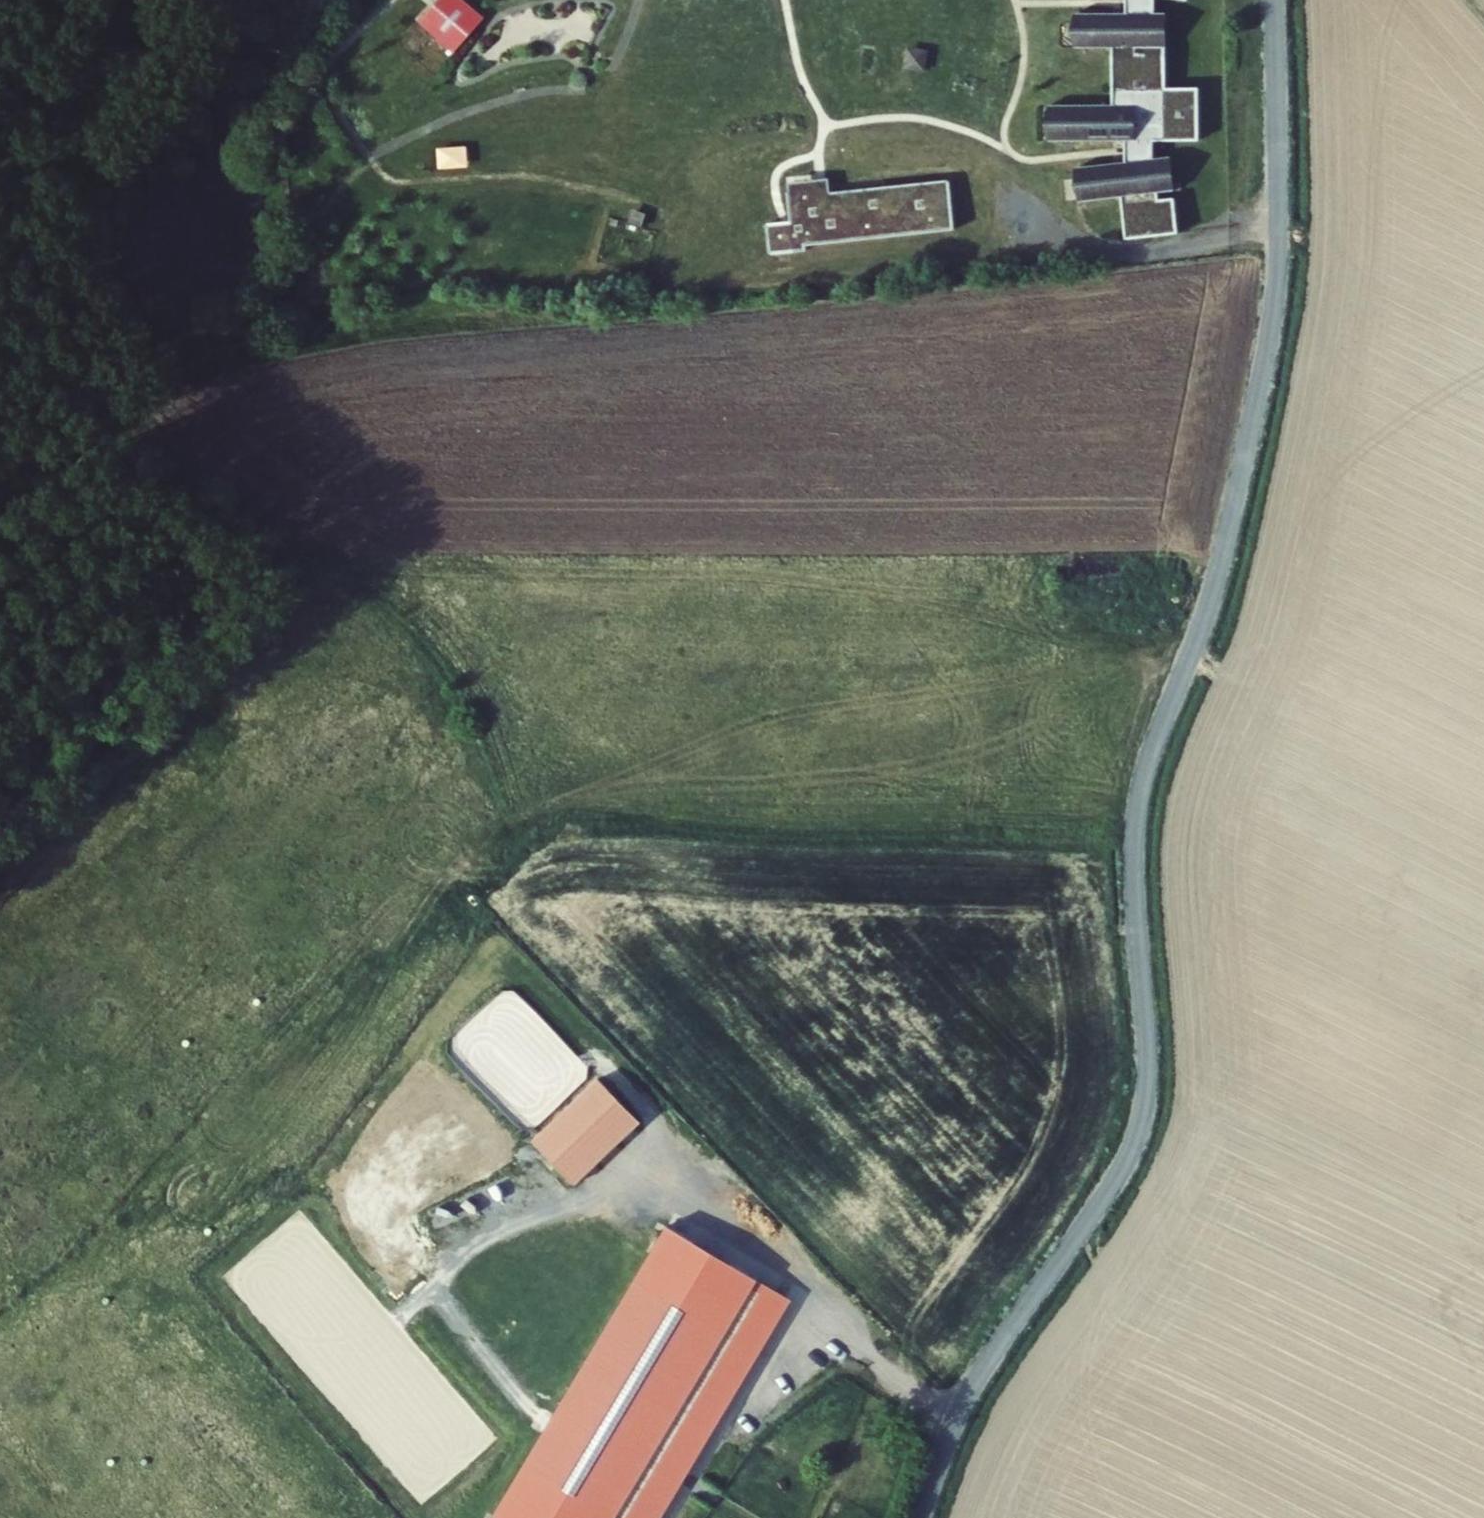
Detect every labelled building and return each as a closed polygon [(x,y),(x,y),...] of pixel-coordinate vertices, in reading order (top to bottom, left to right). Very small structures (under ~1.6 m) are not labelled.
[(419,19),(456,50),(487,13),(471,0),(435,0),(419,19)] [(1127,11),(1076,11),(1073,42),(1115,44),(1115,101),(1048,100),(1048,136),(1126,137),(1128,157),(1076,164),(1078,198),(1121,194),(1126,237),(1180,231),(1175,195),(1158,197),(1157,190),(1176,186),(1174,151),(1154,154),(1154,140),(1201,140),(1200,84),(1167,85),(1166,11),(1159,0),(1127,0),(1127,11)] [(804,187),(776,190),(780,220),(757,222),(760,243),(795,239),(794,233),(940,215),(936,176),(804,193),(804,187)] [(644,1125),(599,1077),(532,1140),(577,1188),(644,1125)] [(664,1221),(490,1517),(660,1517),(791,1294),(664,1221)]
